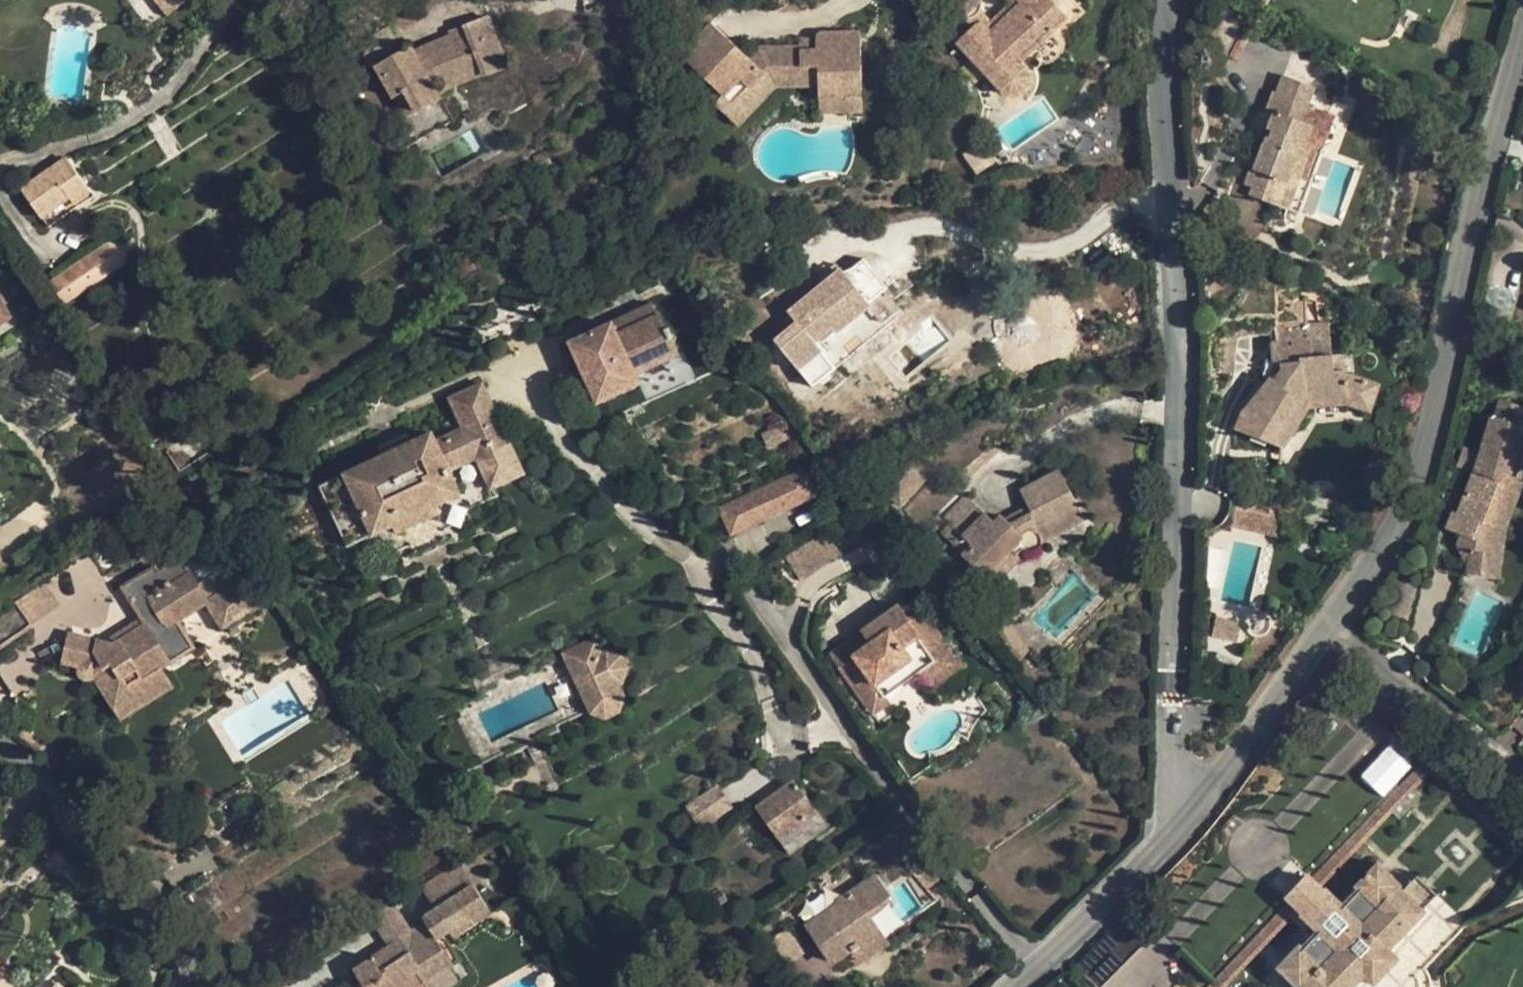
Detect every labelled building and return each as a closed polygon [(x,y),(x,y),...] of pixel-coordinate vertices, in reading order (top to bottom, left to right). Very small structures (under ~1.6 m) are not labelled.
[(147,26),(166,11),(170,16),(189,0),(127,0),(147,26)] [(953,2),(952,5),(955,14),(961,19),(964,20),(967,20),(971,20),(975,18),(977,17),(980,14),(981,11),(982,11),(983,5),(983,2),(982,0),(953,0),(953,2)] [(956,42),(1003,91),(1006,93),(1010,95),(1017,95),(1022,92),(1027,88),(1029,83),(1029,77),(1028,75),(1027,71),(1025,68),(1016,58),(1048,29),(1051,33),(1060,24),(1065,30),(1066,30),(1074,23),(1052,0),(1019,0),(1021,3),(990,31),(979,20),(956,42)] [(1074,23),(1086,12),(1074,0),(1052,0),(1074,23)] [(1009,2),(990,20),(990,31),(1021,3),(1009,2)] [(990,20),(982,11),(981,11),(980,14),(977,17),(979,20),(990,31),(990,20)] [(508,67),(488,17),(448,33),(449,35),(453,46),(419,60),(413,50),(412,47),(405,51),(376,68),(393,97),(405,90),(417,111),(430,133),(453,120),(432,83),(442,77),(442,80),(480,65),(484,76),(508,67)] [(715,88),(706,97),(717,107),(742,80),(751,89),(754,87),(775,86),(800,85),(800,65),(818,65),(819,85),(819,97),(862,96),(860,32),(816,34),(816,37),(816,51),(799,51),(799,47),(760,47),(749,58),(712,24),(680,55),(715,88)] [(1056,38),(1065,30),(1060,24),(1051,33),(1056,38)] [(390,25),(361,42),(376,68),(405,51),(390,25)] [(1051,33),(1048,29),(1016,58),(1025,68),(1056,38),(1051,33)] [(449,35),(413,50),(419,60),(453,46),(449,35)] [(480,65),(442,80),(450,88),(484,76),(480,65)] [(819,85),(818,65),(800,65),(800,85),(819,85)] [(1250,196),(1288,210),(1300,175),(1312,179),(1324,148),(1318,146),(1330,115),(1307,106),(1315,86),(1283,75),(1277,93),(1274,92),(1267,111),(1274,113),(1267,129),(1273,131),(1271,136),(1266,136),(1254,170),(1251,169),(1245,185),(1253,188),(1250,196)] [(751,89),(742,80),(717,107),(727,116),(751,89)] [(775,86),(754,87),(751,89),(727,116),(737,126),(775,86)] [(405,90),(393,97),(406,119),(417,111),(405,90)] [(862,96),(819,97),(819,114),(863,114),(862,96)] [(91,193),(66,157),(21,189),(48,228),(76,207),(74,204),(91,193)] [(1312,179),(1300,175),(1288,210),(1300,214),(1312,179)] [(114,241),(47,276),(61,301),(127,266),(114,241)] [(797,324),(776,342),(812,387),(836,368),(814,341),(830,326),(835,332),(868,304),(885,291),(887,288),(864,259),(845,274),(844,272),(790,315),(797,324)] [(1283,448),(1308,407),(1308,402),(1345,397),(1346,404),(1370,412),(1379,385),(1355,377),(1353,355),(1332,356),(1330,334),(1310,335),(1310,324),(1305,324),(1305,287),(1275,290),(1275,294),(1250,296),(1250,328),(1275,326),(1275,340),(1273,341),(1275,362),(1281,361),(1282,370),(1274,381),(1271,378),(1242,412),(1239,431),(1283,448)] [(885,291),(868,304),(883,323),(900,309),(885,291)] [(11,317),(0,300),(0,323),(11,317)] [(569,343),(588,383),(628,365),(632,376),(635,375),(678,355),(671,339),(673,338),(668,327),(666,329),(659,314),(657,315),(652,304),(569,343)] [(1330,324),(1310,324),(1310,335),(1330,334),(1330,324)] [(593,394),(632,376),(628,365),(588,383),(593,394)] [(632,376),(593,394),(597,403),(639,384),(635,375),(632,376)] [(384,455),(319,486),(347,546),(393,525),(397,533),(442,512),(439,504),(462,493),(451,469),(479,455),(494,487),(526,472),(484,382),(450,398),(464,428),(435,441),(431,432),(408,443),(384,455)] [(1308,402),(1308,407),(1346,404),(1345,397),(1308,402)] [(1491,416),(1479,454),(1474,471),(1458,512),(1453,511),(1446,529),(1461,534),(1457,547),(1470,550),(1488,555),(1499,528),(1490,525),(1509,477),(1522,480),(1522,420),(1521,419),(1522,414),(1522,406),(1501,400),(1496,417),(1491,416)] [(384,455),(408,443),(406,435),(380,448),(384,455)] [(1479,454),(1464,448),(1458,466),(1474,471),(1479,454)] [(922,482),(901,460),(878,484),(900,506),(922,482)] [(803,471),(723,509),(733,533),(815,496),(803,471)] [(1059,471),(1020,492),(1028,507),(1019,512),(1023,519),(1011,525),(1006,520),(1002,515),(995,523),(967,496),(944,519),(949,523),(939,532),(962,553),(960,554),(994,586),(1025,552),(1027,553),(1031,553),(1036,553),(1041,548),(1042,543),(1043,541),(1041,537),(1083,515),(1059,471)] [(1470,550),(1467,568),(1466,574),(1499,578),(1506,528),(1522,483),(1522,480),(1509,477),(1490,525),(1499,528),(1488,555),(1470,550)] [(1286,493),(1242,484),(1232,526),(1277,536),(1286,493)] [(1019,512),(1006,520),(1011,525),(1023,519),(1019,512)] [(1086,521),(1083,515),(1041,537),(1043,541),(1042,543),(1086,521)] [(840,553),(825,530),(785,558),(800,580),(840,553)] [(1457,547),(1467,568),(1470,550),(1457,547)] [(88,680),(93,678),(114,665),(130,689),(163,668),(196,646),(178,619),(208,600),(242,578),(224,550),(190,573),(180,558),(159,571),(155,566),(123,587),(141,616),(146,623),(114,644),(103,641),(68,633),(61,663),(79,666),(79,672),(81,676),(84,679),(88,680)] [(226,629),(261,607),(242,578),(208,600),(226,629)] [(29,623),(56,606),(43,584),(16,601),(29,623)] [(945,640),(921,607),(908,617),(900,604),(861,631),(870,644),(853,656),(844,643),(828,654),(866,704),(882,693),(884,697),(885,696),(918,673),(934,661),(928,652),(945,640)] [(141,616),(103,641),(114,644),(146,623),(141,616)] [(1241,623),(1216,617),(1211,636),(1237,642),(1241,623)] [(1017,634),(1014,629),(1012,624),(999,638),(1003,643),(1005,648),(1007,651),(1010,655),(1014,660),(1018,663),(1030,649),(1027,646),(1023,641),(1019,637),(1017,634)] [(870,644),(861,631),(844,643),(853,656),(870,644)] [(602,654),(595,640),(564,654),(572,669),(582,664),(596,691),(585,696),(593,711),(606,716),(618,710),(623,697),(616,684),(621,681),(626,668),(620,656),(607,652),(602,654)] [(963,666),(945,640),(928,652),(934,661),(918,673),(930,691),(963,666)] [(582,664),(572,669),(585,696),(596,691),(582,664)] [(121,723),(175,688),(163,668),(130,689),(114,665),(93,678),(121,723)] [(884,697),(882,693),(866,704),(873,715),(890,703),(885,696),(884,697)] [(1359,776),(1382,797),(1412,766),(1389,745),(1359,776)] [(794,780),(756,809),(779,839),(817,811),(794,780)] [(731,807),(718,787),(686,807),(700,828),(731,807)] [(817,811),(779,839),(790,854),(828,825),(817,811)] [(475,851),(421,887),(436,909),(474,885),(475,886),(491,875),(475,851)] [(19,896),(24,900),(51,868),(46,863),(33,852),(0,892),(0,918),(19,896)] [(54,853),(46,863),(51,868),(58,874),(67,863),(54,853)] [(1365,974),(1360,969),(1383,945),(1388,951),(1389,949),(1425,911),(1423,909),(1436,895),(1416,876),(1403,890),(1399,887),(1401,884),(1377,863),(1355,886),(1358,888),(1342,905),(1326,889),(1324,892),(1303,913),(1301,916),(1317,931),(1302,947),(1299,945),(1277,967),(1297,986),(1353,986),(1364,976),(1365,974)] [(872,920),(868,912),(891,896),(875,874),(835,901),(837,904),(806,925),(832,964),(852,951),(880,932),(872,920)] [(1307,876),(1287,897),(1303,913),(1324,892),(1307,876)] [(458,981),(449,968),(453,965),(438,940),(448,934),(447,932),(488,906),(475,886),(474,885),(436,909),(423,918),(426,922),(412,931),(389,946),(354,970),(365,986),(448,986),(458,981)] [(891,896),(868,912),(872,920),(896,903),(891,896)] [(393,902),(369,917),(389,946),(412,931),(393,902)] [(488,906),(447,932),(448,934),(451,938),(492,912),(488,906)] [(1074,965),(1097,986),(1101,986),(1156,932),(1132,907),(1074,965)] [(889,945),(880,932),(852,951),(861,964),(889,945)] [(1398,958),(1389,949),(1388,951),(1383,945),(1360,969),(1365,974),(1364,976),(1374,985),(1398,958)]
